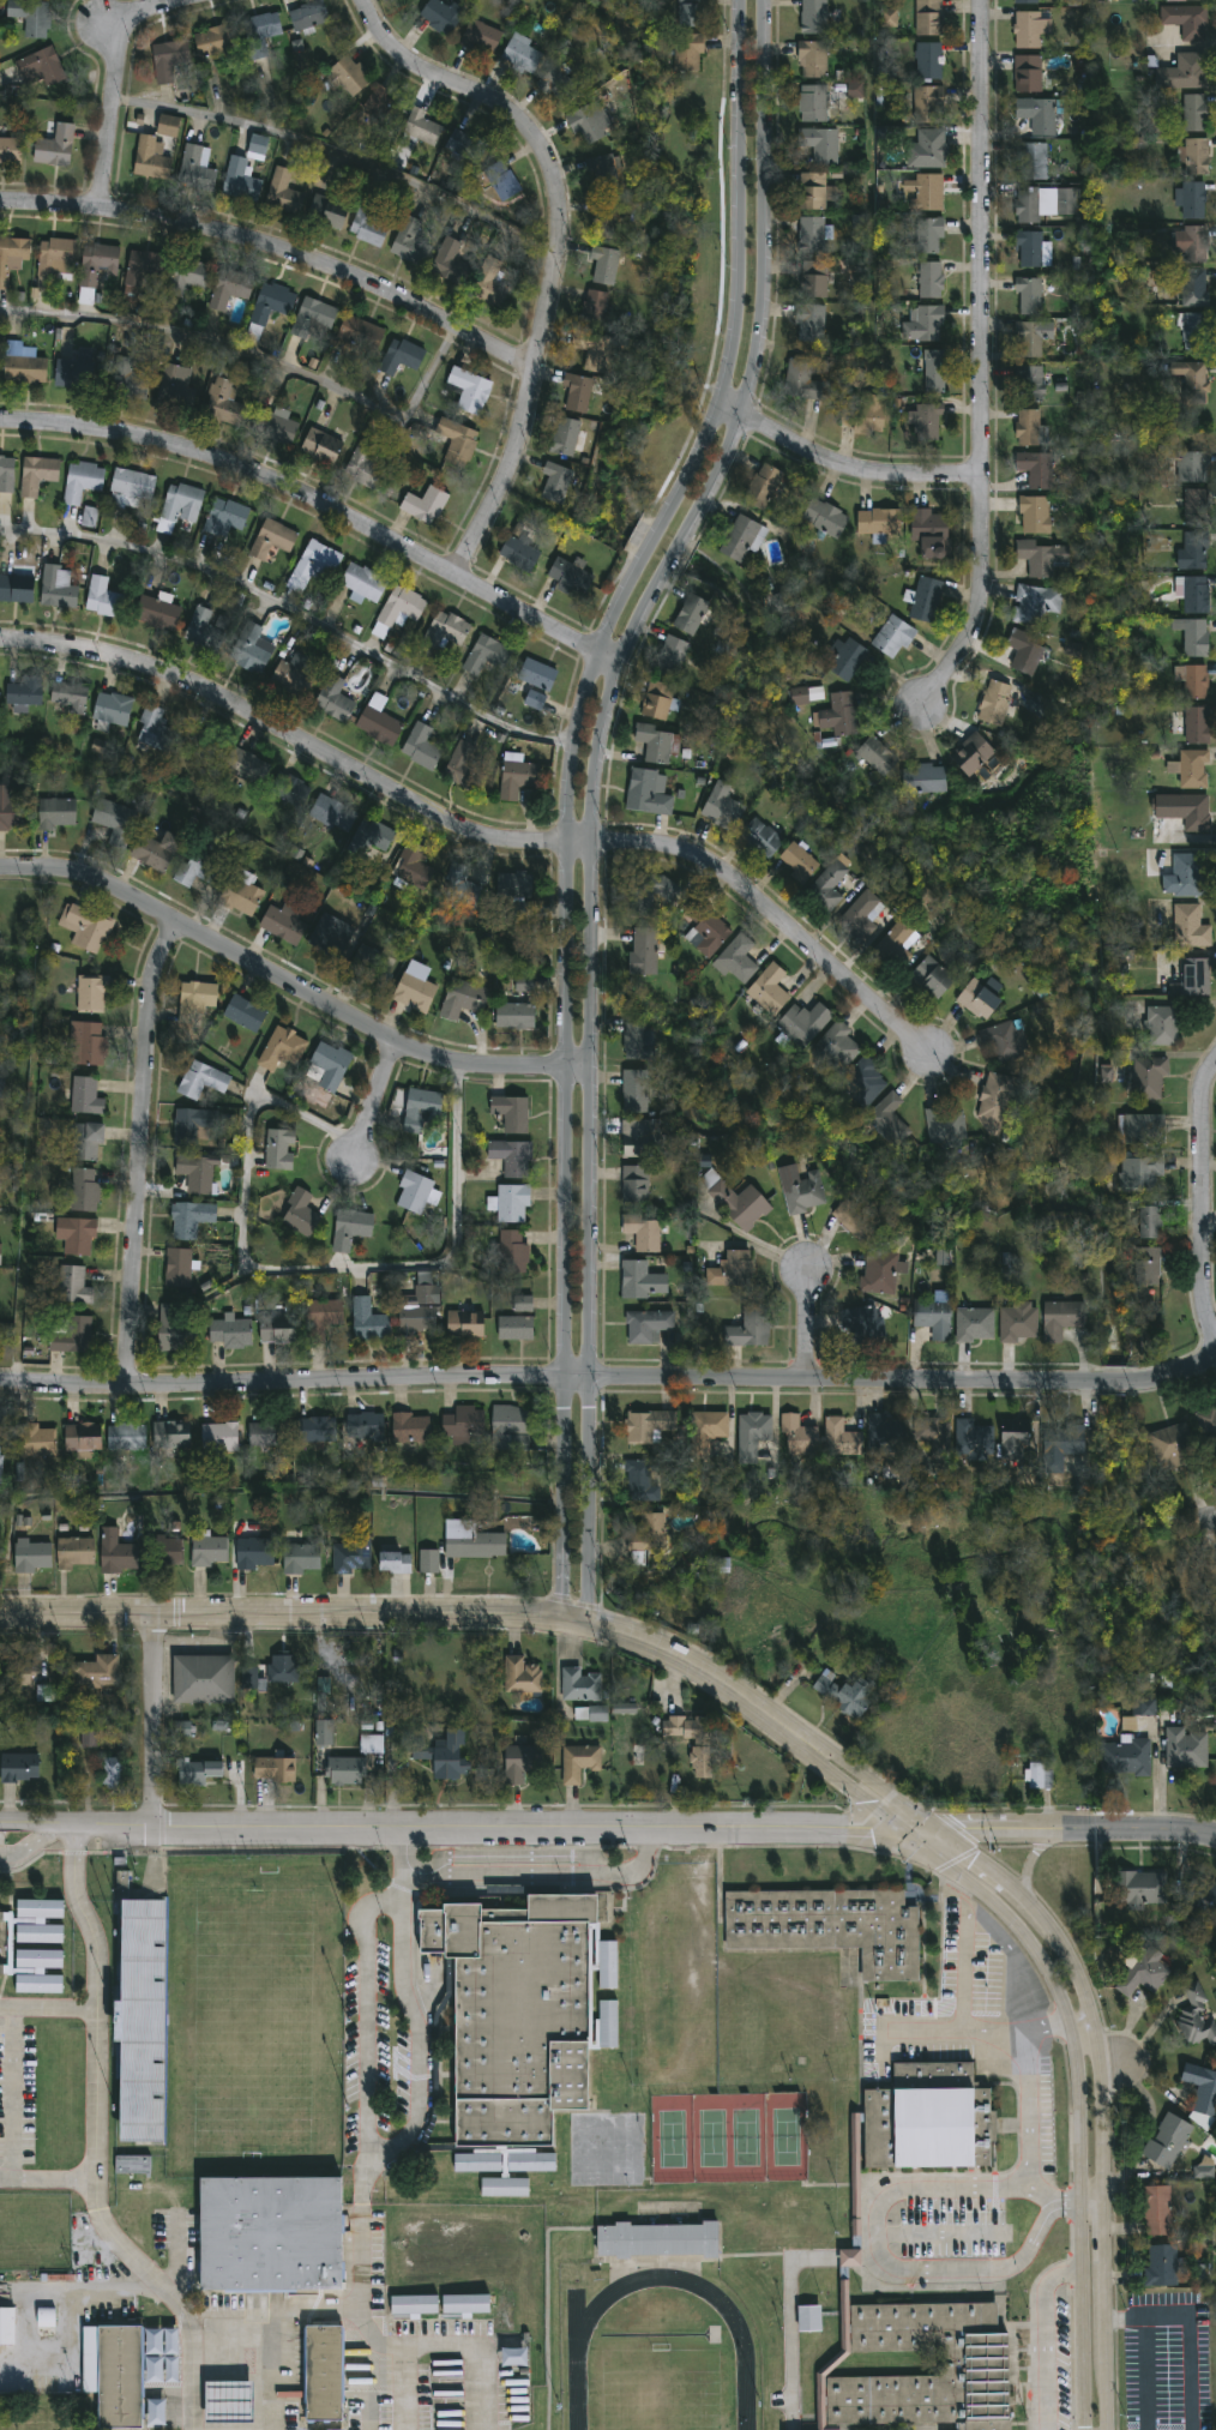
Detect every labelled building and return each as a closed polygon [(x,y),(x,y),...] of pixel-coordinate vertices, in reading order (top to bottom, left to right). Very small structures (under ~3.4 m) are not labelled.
[(52,12),(50,29),(48,29),(47,41),(24,38),(25,19),(7,17),(8,0),(49,4),(48,12),(52,12)] [(301,5),(319,0),(324,0),(330,22),(314,26),(317,32),(305,36),(303,30),(296,31),(290,11),(302,8),(301,5)] [(420,16),(431,0),(439,0),(450,8),(455,2),(468,12),(449,37),(441,32),(440,34),(431,26),(432,24),(420,16)] [(680,26),(680,0),(704,0),(704,26),(680,26)] [(803,30),(803,0),(829,0),(827,31),(803,30)] [(917,36),(917,0),(944,0),(944,36),(917,36)] [(1208,8),(1208,42),(1184,42),(1184,25),(1162,25),(1162,6),(1208,6),(1208,8)] [(897,9),(881,10),(882,27),(897,27),(897,9)] [(270,58),(252,62),(242,22),(251,20),(251,18),(278,12),(284,35),(265,38),(270,58)] [(1041,12),(1041,20),(1053,20),(1053,35),(1042,36),(1042,49),(1018,49),(1018,35),(1016,35),(1017,12),(1041,12)] [(476,19),(504,32),(495,53),(475,44),(472,50),(460,44),(471,19),(475,20),(476,19)] [(228,24),(229,28),(236,25),(241,48),(199,59),(194,35),(207,31),(206,29),(228,24)] [(544,55),(534,76),(526,71),(524,74),(512,67),(513,64),(502,58),(516,32),(532,41),(529,47),(544,55)] [(700,72),(675,72),(675,35),(705,35),(705,54),(700,54),(700,72)] [(174,84),(158,86),(152,46),(188,41),(192,64),(171,66),(174,84)] [(827,42),(829,77),(805,77),(805,65),(801,65),(801,60),(799,60),(799,42),(827,42)] [(943,43),(943,58),(945,58),(945,65),(944,65),(943,80),(919,80),(920,59),(916,59),(919,43),(943,43)] [(67,79),(48,89),(44,79),(25,88),(14,62),(53,46),(67,79)] [(1208,53),(1210,89),(1157,89),(1157,68),(1179,68),(1179,53),(1208,53)] [(348,55),(356,65),(361,61),(368,71),(366,73),(372,80),(354,96),(342,82),(329,91),(323,84),(332,73),(330,70),(348,55)] [(1043,92),(1016,92),(1016,56),(1043,56),(1043,92)] [(558,66),(582,91),(566,106),(552,90),(547,95),(537,84),(558,66)] [(848,99),(865,98),(864,82),(847,83),(848,99)] [(404,106),(396,118),(380,107),(373,119),(360,109),(379,83),(390,90),(387,94),(404,106)] [(827,84),(830,98),(827,98),(829,120),(803,121),(803,110),(801,112),(800,92),(803,92),(803,84),(827,84)] [(945,121),(916,121),(915,86),(945,86),(945,121)] [(1206,95),(1206,102),(1210,102),(1210,122),(1208,122),(1208,133),(1186,133),(1185,95),(1206,95)] [(1065,100),(1065,122),(1057,122),(1057,133),(1034,133),(1034,118),(1018,118),(1018,100),(1065,100)] [(445,126),(435,146),(417,138),(411,150),(399,144),(405,132),(402,131),(415,103),(427,109),(425,116),(445,126)] [(591,103),(608,133),(589,144),(580,130),(574,133),(566,118),(591,103)] [(182,116),(177,139),(157,136),(162,113),(182,116)] [(77,122),(71,166),(34,161),(36,137),(44,137),(47,119),(77,122)] [(456,126),(470,134),(471,132),(488,140),(476,163),(445,145),(456,126)] [(838,127),(838,164),(814,164),(814,146),(800,145),(800,127),(838,127)] [(946,167),(908,167),(908,143),(920,143),(920,128),(946,128),(946,167)] [(174,157),(169,179),(133,172),(140,132),(157,136),(156,140),(173,144),(170,157),(174,157)] [(269,137),(251,134),(247,158),(265,161),(269,137)] [(22,162),(0,162),(0,137),(23,137),(22,162)] [(1210,174),(1187,173),(1187,139),(1210,139),(1210,174)] [(219,170),(215,188),(177,181),(187,142),(212,148),(207,167),(219,170)] [(1048,142),(1049,179),(1022,179),(1022,160),(1019,160),(1019,142),(1048,142)] [(614,152),(614,156),(620,155),(622,167),(618,168),(621,188),(600,193),(596,170),(589,172),(585,157),(614,152)] [(264,179),(259,202),(223,193),(231,154),(249,157),(246,175),(264,179)] [(502,157),(524,187),(504,202),(492,185),(488,187),(483,179),(488,176),(483,170),(502,157)] [(307,193),(300,215),(264,203),(277,163),(294,169),(288,187),(307,193)] [(842,190),(842,197),(839,197),(839,200),(827,200),(827,209),(800,207),(801,172),(827,172),(827,186),(838,186),(838,190),(842,190)] [(944,173),(944,209),(919,210),(917,191),(904,191),(904,180),(919,180),(919,174),(944,173)] [(1209,190),(1206,218),(1184,217),(1185,203),(1182,203),(1185,180),(1206,181),(1206,190),(1209,190)] [(1041,186),(1082,187),(1080,215),(1041,213),(1040,221),(1019,221),(1019,215),(1017,215),(1019,186),(1041,186)] [(351,204),(342,230),(307,218),(317,192),(351,204)] [(391,227),(381,249),(355,239),(357,234),(350,230),(363,197),(384,205),(377,221),(391,227)] [(618,202),(618,217),(621,217),(621,225),(618,225),(618,236),(594,236),(596,200),(618,202)] [(433,247),(425,267),(390,252),(407,213),(423,221),(415,239),(433,247)] [(826,216),(826,224),(835,224),(835,239),(826,239),(825,252),(800,252),(802,216),(826,216)] [(945,216),(945,237),(941,237),(941,253),(919,253),(919,234),(917,234),(920,217),(945,216)] [(1208,224),(1208,233),(1211,233),(1211,249),(1209,249),(1209,261),(1187,261),(1187,253),(1176,253),(1176,230),(1186,230),(1186,224),(1208,224)] [(1025,229),(1025,230),(1043,230),(1045,248),(1043,248),(1045,266),(1022,266),(1021,252),(1018,252),(1017,229),(1025,229)] [(11,276),(0,275),(0,235),(32,237),(31,260),(22,260),(20,269),(11,267),(11,276)] [(472,265),(463,285),(429,269),(446,235),(463,243),(457,257),(472,265)] [(77,239),(74,273),(55,271),(55,276),(37,275),(40,240),(50,241),(50,236),(77,239)] [(121,246),(119,276),(107,275),(106,279),(98,278),(94,305),(79,302),(80,287),(79,287),(84,245),(92,246),(94,242),(121,246)] [(612,248),(607,278),(588,276),(592,245),(612,248)] [(131,249),(143,252),(144,249),(169,254),(162,284),(156,283),(156,285),(143,282),(137,303),(122,301),(131,249)] [(513,288),(504,308),(469,290),(487,254),(504,263),(495,279),(513,288)] [(188,259),(212,265),(206,289),(188,283),(185,297),(167,293),(176,259),(187,261),(188,259)] [(830,260),(829,297),(802,296),(803,260),(830,260)] [(943,260),(943,273),(946,273),(946,290),(944,290),(944,297),(921,297),(921,283),(920,283),(921,261),(943,260)] [(222,267),(229,270),(229,267),(255,278),(249,299),(231,293),(225,312),(209,306),(222,267)] [(1208,267),(1208,290),(1211,290),(1211,306),(1184,306),(1184,267),(1208,267)] [(1175,297),(1149,297),(1149,271),(1175,270),(1175,297)] [(1029,276),(1043,277),(1043,313),(1022,313),(1022,291),(1017,291),(1017,276),(1029,276)] [(273,282),(290,288),(289,290),(297,294),(290,315),(272,309),(266,326),(264,326),(258,342),(247,338),(252,323),(249,321),(264,282),(272,284),(273,282)] [(610,291),(608,305),(612,305),(608,329),(580,325),(584,301),(586,301),(589,289),(610,291)] [(341,308),(332,330),(313,323),(306,341),(290,333),(306,294),(341,308)] [(827,306),(825,341),(801,339),(801,323),(795,323),(796,303),(827,306)] [(941,319),(941,339),(904,339),(903,321),(911,320),(911,307),(920,307),(920,305),(945,303),(945,319),(941,319)] [(1210,312),(1211,349),(1186,349),(1186,341),(1184,341),(1184,329),(1179,329),(1178,313),(1210,312)] [(386,329),(377,354),(341,338),(337,347),(330,343),(333,335),(337,336),(347,313),(386,329)] [(1042,338),(1042,355),(1022,355),(1022,341),(1017,341),(1017,321),(1057,321),(1057,338),(1042,338)] [(616,337),(609,373),(585,368),(589,350),(572,347),(576,329),(616,337)] [(404,337),(428,349),(417,371),(402,362),(395,377),(379,369),(395,338),(402,342),(404,337)] [(49,357),(48,383),(40,381),(40,385),(19,384),(20,379),(5,379),(7,339),(24,341),(23,347),(37,347),(36,357),(49,357)] [(946,391),(925,391),(925,349),(946,349),(946,391)] [(152,375),(148,401),(110,393),(118,354),(136,357),(132,372),(152,375)] [(813,361),(807,398),(784,393),(790,357),(813,361)] [(96,362),(94,389),(55,385),(58,359),(96,362)] [(1208,361),(1208,381),(1212,381),(1212,391),(1208,391),(1208,404),(1186,404),(1186,375),(1170,375),(1170,361),(1208,361)] [(198,391),(193,411),(157,402),(167,362),(183,366),(179,385),(198,391)] [(236,366),(233,386),(239,389),(235,401),(248,404),(242,426),(206,414),(212,395),(206,393),(211,381),(215,383),(217,374),(219,375),(224,362),(236,366)] [(493,387),(480,416),(458,407),(463,393),(446,386),(455,365),(494,380),(493,387)] [(1043,365),(1043,383),(1047,383),(1047,393),(1045,393),(1045,401),(1023,401),(1023,375),(1017,375),(1017,365),(1043,365)] [(848,383),(860,389),(868,373),(856,367),(848,383)] [(600,379),(596,393),(591,392),(586,414),(566,409),(571,387),(564,385),(567,372),(600,379)] [(886,396),(885,434),(855,433),(855,425),(843,423),(844,402),(863,403),(865,393),(886,396)] [(300,425),(291,445),(285,443),(284,444),(251,429),(266,395),(279,401),(277,407),(290,413),(288,419),(300,425)] [(940,414),(940,439),(919,440),(919,433),(916,433),(916,422),(919,422),(917,404),(945,403),(945,414),(940,414)] [(1041,409),(1041,426),(1049,426),(1049,440),(1040,440),(1040,445),(1021,445),(1021,437),(1018,437),(1019,409),(1041,409)] [(480,432),(465,468),(445,458),(453,438),(437,432),(443,416),(480,432)] [(582,421),(574,457),(550,451),(554,432),(558,433),(561,416),(582,421)] [(345,443),(333,465),(301,449),(312,426),(345,443)] [(390,470),(378,492),(354,479),(355,476),(344,471),(361,439),(375,447),(374,451),(380,453),(375,463),(390,470)] [(1173,445),(1173,455),(1179,455),(1179,451),(1210,451),(1209,481),(1180,481),(1180,467),(1178,467),(1178,461),(1158,461),(1158,445),(1173,445)] [(1054,463),(1053,489),(1030,489),(1031,470),(1017,470),(1017,452),(1060,453),(1060,463),(1054,463)] [(16,493),(0,493),(0,454),(5,455),(5,457),(17,457),(16,493)] [(60,458),(59,482),(41,481),(40,500),(22,499),(25,456),(60,458)] [(577,471),(562,504),(542,495),(550,476),(543,473),(548,459),(577,471)] [(97,463),(97,467),(107,468),(103,491),(84,487),(82,506),(64,504),(70,463),(79,464),(80,461),(97,463)] [(785,473),(766,511),(742,499),(756,471),(759,474),(765,462),(785,473)] [(158,476),(152,501),(140,499),(138,507),(125,504),(127,494),(110,491),(116,465),(158,476)] [(180,482),(206,491),(197,524),(180,518),(183,507),(182,507),(171,535),(156,530),(170,483),(179,486),(180,482)] [(451,495),(438,518),(435,516),(431,524),(401,506),(409,491),(422,499),(431,483),(451,495)] [(1210,523),(1186,523),(1186,488),(1210,488),(1210,523)] [(807,493),(843,511),(842,512),(851,517),(836,545),(809,529),(808,531),(791,522),(807,493)] [(1051,495),(1051,515),(1053,515),(1053,535),(1024,534),(1024,513),(1021,513),(1021,495),(1051,495)] [(216,498),(227,501),(228,499),(252,507),(242,530),(223,523),(218,536),(203,529),(216,498)] [(98,509),(84,507),(81,526),(95,528),(98,509)] [(881,507),(902,509),(902,533),(887,533),(887,543),(873,543),(873,534),(859,533),(859,510),(873,511),(873,507),(881,507)] [(953,537),(952,558),(923,558),(925,541),(913,541),(914,507),(933,509),(933,513),(950,513),(950,537),(953,537)] [(761,525),(757,534),(765,539),(758,552),(750,548),(741,563),(721,551),(727,539),(722,536),(730,522),(734,524),(741,512),(761,525)] [(300,533),(290,553),(272,545),(264,560),(249,553),(267,516),(300,533)] [(1209,569),(1179,567),(1179,549),(1185,549),(1186,531),(1210,531),(1209,569)] [(532,539),(530,545),(543,552),(531,573),(510,561),(511,560),(500,554),(511,535),(520,540),(523,534),(532,539)] [(347,554),(337,572),(332,571),(326,582),(313,575),(301,594),(287,585),(313,536),(347,554)] [(1039,540),(1039,546),(1071,546),(1071,561),(1054,561),(1054,577),(1030,577),(1030,559),(1018,559),(1018,539),(1039,540)] [(559,555),(574,564),(578,555),(588,561),(584,570),(596,576),(583,600),(556,585),(559,582),(548,576),(559,555)] [(351,561),(365,567),(366,565),(384,575),(383,577),(390,582),(378,603),(365,597),(361,603),(350,597),(355,589),(341,582),(351,561)] [(78,585),(76,608),(41,605),(46,563),(64,565),(62,569),(72,570),(70,584),(78,585)] [(35,605),(0,601),(0,573),(36,576),(35,605)] [(128,594),(124,618),(96,613),(97,609),(86,607),(92,575),(110,577),(108,590),(128,594)] [(946,582),(934,624),(910,618),(914,603),(904,600),(907,589),(916,591),(921,575),(946,582)] [(1208,577),(1208,584),(1210,584),(1210,613),(1186,613),(1186,599),(1176,599),(1176,577),(1208,577)] [(1064,589),(1061,613),(1047,610),(1045,625),(1013,620),(1016,606),(1021,607),(1021,602),(1018,601),(1021,583),(1064,589)] [(397,584),(404,589),(405,587),(422,596),(422,597),(428,601),(417,620),(408,615),(402,625),(396,621),(384,639),(372,632),(379,620),(377,620),(397,584)] [(712,603),(696,636),(674,624),(691,593),(712,603)] [(183,607),(175,631),(169,628),(168,631),(134,618),(142,594),(183,607)] [(209,624),(215,626),(219,614),(233,619),(219,655),(193,645),(194,642),(185,638),(198,605),(213,610),(209,624)] [(920,631),(908,649),(903,645),(895,657),(872,643),(881,628),(872,622),(881,607),(920,631)] [(445,613),(450,615),(452,612),(475,625),(463,646),(450,639),(445,649),(439,645),(438,648),(423,639),(439,609),(445,613)] [(278,657),(267,676),(252,668),(251,670),(240,666),(241,662),(229,656),(248,619),(264,627),(259,637),(277,645),(272,655),(278,657)] [(1209,619),(1209,632),(1211,631),(1211,656),(1187,656),(1186,630),(1173,630),(1173,619),(1209,619)] [(1047,649),(1034,676),(1012,666),(1019,650),(1007,644),(1016,627),(1033,636),(1030,640),(1047,649)] [(317,676),(302,700),(270,682),(283,657),(278,655),(293,632),(305,638),(297,650),(314,660),(308,672),(317,676)] [(516,650),(506,669),(490,662),(482,678),(463,668),(482,632),(516,650)] [(692,644),(676,679),(654,669),(667,643),(664,642),(669,633),(692,644)] [(850,637),(871,651),(849,682),(829,668),(837,657),(829,651),(838,639),(844,644),(850,637)] [(561,672),(553,692),(519,678),(528,657),(561,672)] [(1208,666),(1208,673),(1210,673),(1208,699),(1186,699),(1186,681),(1176,681),(1176,666),(1208,666)] [(357,704),(348,723),(315,704),(332,673),(347,680),(339,694),(357,704)] [(43,676),(42,705),(29,705),(29,712),(14,712),(14,703),(6,703),(7,684),(22,684),(23,675),(43,676)] [(682,699),(679,711),(670,709),(667,721),(643,714),(651,679),(675,685),(673,698),(682,699)] [(1013,685),(1010,697),(1012,698),(1003,726),(980,718),(983,709),(980,708),(985,691),(988,691),(992,679),(1013,685)] [(62,681),(82,684),(82,686),(89,687),(86,715),(70,712),(71,704),(50,702),(53,681),(61,682),(62,681)] [(823,687),(791,688),(791,704),(824,702),(823,687)] [(547,697),(530,689),(524,704),(541,711),(547,697)] [(853,691),(854,705),(857,704),(861,734),(836,736),(835,728),(820,729),(820,721),(814,721),(814,712),(833,709),(831,692),(853,691)] [(112,692),(134,698),(127,727),(110,722),(108,733),(91,728),(92,724),(97,726),(98,720),(92,718),(100,692),(112,696),(112,692)] [(177,730),(168,753),(149,745),(145,753),(134,748),(145,723),(140,721),(148,703),(165,710),(162,717),(168,720),(165,726),(177,730)] [(405,724),(393,747),(355,727),(367,703),(405,724)] [(1212,708),(1211,744),(1187,744),(1187,706),(1212,708)] [(443,754),(433,771),(399,753),(417,720),(434,729),(427,741),(445,751),(443,754)] [(682,734),(681,745),(673,744),(669,765),(645,762),(649,744),(636,741),(638,722),(658,724),(657,730),(682,734)] [(225,740),(219,754),(204,747),(200,756),(182,747),(193,724),(225,740)] [(997,752),(970,777),(953,759),(964,750),(961,746),(976,732),(997,752)] [(902,758),(886,776),(868,762),(862,768),(853,759),(873,734),(902,758)] [(92,751),(104,753),(105,741),(94,739),(92,751)] [(486,771),(475,792),(447,777),(449,774),(445,772),(462,739),(477,747),(469,763),(486,771)] [(233,745),(257,754),(257,757),(270,764),(260,784),(247,778),(246,781),(222,769),(233,745)] [(1205,764),(1205,774),(1209,774),(1209,789),(1182,789),(1182,774),(1168,774),(1168,762),(1182,762),(1182,750),(1211,750),(1211,764),(1205,764)] [(540,764),(537,789),(520,788),(519,802),(500,800),(505,752),(525,753),(524,763),(540,764)] [(933,763),(933,766),(947,766),(947,792),(907,793),(905,769),(916,768),(916,764),(933,763)] [(676,796),(673,816),(627,808),(633,766),(660,771),(658,775),(667,776),(664,794),(676,796)] [(281,771),(290,776),(290,775),(312,789),(300,808),(269,790),(281,771)] [(747,806),(735,831),(702,813),(720,778),(734,787),(728,796),(747,806)] [(11,831),(0,831),(0,784),(11,784),(11,800),(29,800),(29,824),(11,824),(11,831)] [(321,792),(360,814),(349,832),(335,825),(332,830),(308,814),(321,792)] [(1210,794),(1211,831),(1186,832),(1186,818),(1158,818),(1158,795),(1210,794)] [(139,811),(126,850),(107,844),(113,829),(91,822),(100,798),(139,811)] [(58,831),(40,831),(41,799),(77,799),(77,825),(58,825),(58,831)] [(757,817),(767,826),(771,822),(782,830),(778,835),(785,841),(770,860),(747,843),(750,841),(741,835),(757,817)] [(363,818),(372,823),(374,819),(397,832),(386,853),(371,844),(361,861),(344,852),(363,818)] [(185,840),(165,874),(131,855),(143,832),(161,843),(168,830),(185,840)] [(437,870),(426,891),(409,882),(405,890),(392,884),(404,859),(401,856),(410,838),(427,848),(421,861),(437,870)] [(821,864),(802,885),(789,873),(793,870),(779,858),(795,841),(821,864)] [(301,861),(305,850),(292,846),(288,856),(301,861)] [(197,848),(224,865),(212,885),(197,876),(189,889),(174,879),(183,861),(188,864),(197,848)] [(1208,854),(1208,896),(1176,896),(1176,890),(1164,891),(1163,876),(1172,876),(1172,866),(1176,866),(1175,854),(1208,854)] [(844,898),(829,916),(805,894),(838,858),(851,871),(835,889),(844,898)] [(465,881),(470,869),(452,862),(439,896),(475,910),(483,888),(465,881)] [(265,895),(252,918),(234,907),(233,910),(217,901),(237,866),(258,878),(253,885),(264,891),(263,894),(265,895)] [(524,871),(524,874),(532,876),(531,898),(498,897),(499,873),(517,873),(518,871),(524,871)] [(682,889),(673,902),(660,895),(656,897),(656,915),(632,915),(632,895),(630,895),(630,885),(632,885),(633,876),(666,876),(682,889)] [(878,927),(863,944),(838,921),(868,888),(886,907),(873,922),(878,927)] [(715,912),(714,913),(735,932),(711,960),(685,937),(693,928),(681,918),(688,909),(691,912),(702,900),(715,912)] [(72,903),(85,909),(86,907),(115,920),(107,939),(104,938),(97,954),(72,942),(76,932),(59,924),(68,903),(71,904),(72,903)] [(285,903),(301,912),(297,919),(309,926),(297,946),(259,925),(270,904),(282,910),(285,903)] [(1202,903),(1202,925),(1211,925),(1211,945),(1175,945),(1175,903),(1202,903)] [(350,943),(339,962),(307,944),(325,910),(353,926),(345,939),(350,943)] [(915,956),(902,969),(877,946),(904,916),(919,928),(917,931),(922,936),(909,950),(915,956)] [(658,975),(630,975),(630,952),(634,952),(634,927),(658,928),(658,975)] [(760,967),(745,984),(730,970),(726,978),(711,964),(742,932),(756,944),(746,954),(760,967)] [(395,976),(384,994),(366,984),(363,987),(345,976),(360,951),(383,964),(380,968),(395,976)] [(958,980),(940,1000),(910,975),(929,955),(958,980)] [(1211,996),(1181,996),(1181,960),(1210,958),(1211,996)] [(791,997),(773,1017),(747,993),(775,962),(788,974),(778,985),(791,997)] [(439,988),(429,1011),(410,1003),(408,1008),(392,1000),(405,970),(440,986),(439,988)] [(515,992),(533,993),(533,976),(516,975),(515,992)] [(104,1015),(79,1013),(79,976),(112,976),(112,994),(104,994),(104,1015)] [(492,990),(483,1015),(464,1008),(459,1022),(441,1016),(453,976),(492,990)] [(993,976),(1005,986),(998,996),(1003,999),(986,1022),(958,1000),(975,978),(986,986),(993,976)] [(200,981),(219,984),(217,1009),(200,1006),(199,1024),(179,1022),(183,980),(200,981)] [(269,1011),(257,1033),(224,1015),(235,993),(269,1011)] [(820,1002),(836,1015),(803,1051),(793,1040),(784,1048),(775,1041),(783,1033),(776,1025),(796,1004),(803,1010),(805,1008),(811,1012),(820,1002)] [(536,1028),(498,1028),(498,1004),(536,1004),(536,1028)] [(1185,1006),(1185,1025),(1180,1025),(1180,1045),(1151,1045),(1151,1023),(1149,1023),(1149,1006),(1185,1006)] [(1015,1018),(1027,1055),(997,1066),(992,1053),(994,1053),(992,1046),(986,1048),(980,1030),(1015,1018)] [(865,1049),(838,1079),(811,1055),(818,1047),(815,1046),(838,1019),(854,1033),(850,1037),(865,1049)] [(107,1037),(106,1065),(68,1063),(72,1021),(103,1023),(102,1037),(107,1037)] [(648,1024),(646,1059),(627,1059),(627,1052),(625,1052),(627,1023),(648,1024)] [(277,1024),(288,1030),(289,1028),(297,1033),(296,1035),(309,1042),(297,1066),(282,1058),(273,1073),(257,1065),(277,1024)] [(321,1041),(338,1049),(339,1046),(356,1054),(337,1094),(306,1077),(321,1041)] [(864,1110),(890,1083),(863,1056),(837,1084),(864,1110)] [(1163,1099),(1134,1099),(1134,1058),(1170,1058),(1170,1075),(1163,1075),(1163,1099)] [(194,1059),(233,1077),(224,1095),(205,1085),(197,1102),(176,1093),(187,1067),(191,1069),(194,1059)] [(1112,1068),(1101,1068),(1101,1083),(1112,1082),(1112,1068)] [(649,1112),(622,1112),(622,1070),(649,1070),(649,1112)] [(1017,1078),(1001,1126),(981,1120),(981,1118),(979,1117),(983,1101),(980,1101),(991,1070),(1017,1078)] [(97,1077),(97,1097),(107,1099),(106,1115),(71,1114),(71,1102),(64,1102),(64,1089),(72,1089),(72,1077),(97,1077)] [(445,1094),(441,1118),(405,1112),(410,1088),(445,1094)] [(905,1107),(886,1126),(873,1112),(891,1094),(905,1107)] [(529,1097),(528,1133),(505,1133),(506,1119),(489,1119),(490,1096),(529,1097)] [(944,1107),(944,1113),(959,1111),(964,1143),(931,1148),(926,1108),(944,1107)] [(219,1111),(219,1127),(210,1126),(210,1141),(199,1139),(198,1147),(175,1147),(177,1108),(219,1111)] [(1166,1144),(1119,1144),(1119,1115),(1166,1114),(1166,1144)] [(650,1120),(650,1133),(662,1133),(662,1148),(652,1148),(652,1157),(622,1157),(622,1120),(650,1120)] [(76,1123),(107,1125),(106,1144),(98,1144),(97,1162),(72,1161),(74,1136),(65,1136),(66,1124),(76,1123)] [(297,1131),(296,1145),(289,1145),(288,1154),(295,1154),(294,1169),(266,1169),(269,1130),(297,1131)] [(534,1142),(534,1161),(530,1161),(530,1179),(506,1178),(506,1160),(489,1160),(489,1141),(534,1142)] [(210,1154),(210,1159),(216,1159),(213,1196),(188,1193),(189,1174),(176,1174),(177,1155),(199,1156),(199,1153),(210,1154)] [(1158,1177),(1158,1192),(1124,1192),(1124,1187),(1119,1187),(1119,1173),(1124,1173),(1124,1159),(1149,1159),(1149,1155),(1166,1154),(1166,1177),(1158,1177)] [(797,1163),(801,1181),(809,1179),(808,1172),(820,1169),(827,1203),(789,1211),(779,1168),(797,1163)] [(650,1203),(624,1203),(624,1166),(650,1166),(650,1203)] [(102,1184),(100,1215),(71,1213),(73,1168),(96,1169),(95,1183),(102,1184)] [(711,1168),(739,1196),(752,1184),(773,1205),(747,1232),(708,1192),(709,1190),(699,1180),(711,1168)] [(443,1193),(437,1208),(427,1203),(422,1215),(398,1204),(405,1189),(399,1186),(408,1169),(437,1183),(434,1189),(443,1193)] [(526,1207),(526,1223),(499,1223),(499,1210),(488,1210),(488,1197),(499,1197),(499,1185),(531,1185),(531,1207),(526,1207)] [(324,1216),(311,1240),(282,1222),(291,1205),(288,1203),(297,1186),(314,1196),(307,1207),(324,1216)] [(863,1246),(880,1229),(849,1197),(831,1213),(863,1246)] [(217,1204),(216,1223),(199,1222),(198,1237),(205,1238),(205,1243),(173,1240),(174,1220),(170,1220),(171,1204),(175,1205),(175,1202),(217,1204)] [(1162,1240),(1144,1240),(1144,1208),(1162,1207),(1162,1240)] [(377,1215),(373,1238),(354,1234),(351,1255),(335,1252),(341,1209),(377,1215)] [(643,1214),(643,1221),(661,1221),(661,1253),(637,1253),(637,1234),(624,1234),(624,1215),(643,1214)] [(98,1220),(97,1239),(92,1239),(91,1258),(66,1257),(67,1240),(56,1240),(58,1217),(98,1220)] [(523,1231),(522,1245),(530,1245),(529,1273),(490,1271),(492,1244),(501,1244),(501,1231),(523,1231)] [(199,1261),(199,1270),(192,1269),(191,1292),(165,1291),(168,1247),(193,1249),(193,1261),(199,1261)] [(1161,1287),(1138,1287),(1138,1249),(1162,1249),(1162,1277),(1161,1277),(1161,1287)] [(948,1250),(936,1250),(936,1265),(948,1265),(948,1250)] [(756,1251),(756,1287),(709,1286),(709,1269),(721,1270),(721,1261),(728,1261),(729,1251),(756,1251)] [(899,1253),(896,1295),(860,1292),(862,1276),(867,1277),(869,1251),(899,1253)] [(649,1262),(649,1275),(669,1275),(669,1294),(649,1293),(649,1299),(622,1299),(624,1261),(649,1262)] [(95,1289),(94,1305),(59,1304),(61,1265),(85,1267),(84,1288),(95,1289)] [(434,1271),(434,1286),(438,1286),(438,1330),(415,1330),(415,1339),(401,1339),(401,1333),(395,1333),(395,1304),(399,1304),(399,1297),(416,1297),(419,1271),(434,1271)] [(533,1312),(533,1296),(514,1297),(514,1312),(533,1312)] [(372,1297),(372,1315),(392,1315),(392,1339),(353,1339),(353,1297),(372,1297)] [(344,1300),(344,1324),(326,1324),(326,1346),(307,1346),(307,1317),(301,1317),(301,1303),(307,1303),(307,1301),(344,1300)] [(952,1300),(952,1339),(934,1339),(934,1328),(916,1327),(917,1300),(952,1300)] [(974,1303),(974,1309),(997,1309),(997,1339),(979,1339),(979,1343),(957,1342),(957,1309),(959,1309),(959,1301),(974,1303)] [(1025,1342),(1003,1343),(1001,1307),(1013,1307),(1013,1301),(1031,1301),(1033,1334),(1025,1334),(1025,1342)] [(1088,1303),(1086,1328),(1064,1328),(1063,1343),(1045,1343),(1046,1301),(1088,1303)] [(486,1311),(484,1339),(462,1337),(463,1335),(449,1334),(450,1311),(458,1312),(458,1303),(474,1304),(474,1311),(486,1311)] [(198,1323),(197,1349),(176,1349),(176,1353),(159,1352),(161,1304),(179,1305),(177,1323),(198,1323)] [(299,1304),(297,1343),(259,1342),(260,1316),(275,1317),(275,1306),(287,1306),(287,1316),(290,1316),(290,1304),(299,1304)] [(875,1306),(877,1318),(886,1317),(889,1336),(881,1337),(883,1343),(854,1347),(851,1328),(844,1329),(842,1311),(875,1306)] [(770,1347),(727,1347),(727,1328),(745,1328),(745,1309),(770,1309),(770,1347)] [(235,1311),(235,1319),(253,1319),(253,1347),(245,1347),(245,1351),(224,1351),(224,1343),(210,1343),(210,1321),(223,1321),(223,1311),(235,1311)] [(676,1312),(676,1331),(657,1331),(657,1346),(630,1346),(630,1324),(627,1324),(627,1312),(676,1312)] [(92,1317),(90,1354),(48,1352),(49,1334),(68,1335),(70,1316),(92,1317)] [(534,1340),(499,1341),(499,1317),(532,1316),(534,1340)] [(530,1450),(494,1450),(494,1401),(530,1409),(530,1450)] [(476,1405),(476,1409),(486,1409),(486,1434),(469,1434),(469,1444),(455,1444),(455,1436),(444,1436),(444,1414),(457,1414),(457,1405),(476,1405)] [(1196,1418),(1215,1407),(1215,1457),(1196,1418)] [(661,1443),(630,1443),(630,1409),(678,1411),(678,1432),(661,1432),(661,1443)] [(379,1412),(379,1415),(385,1415),(385,1434),(368,1434),(368,1438),(361,1437),(362,1432),(347,1432),(347,1414),(361,1414),(361,1412),(379,1412)] [(414,1412),(414,1415),(431,1415),(431,1440),(419,1442),(419,1443),(411,1443),(411,1442),(395,1442),(395,1412),(414,1412)] [(711,1460),(692,1460),(693,1413),(730,1413),(729,1438),(711,1438),(711,1460)] [(764,1413),(764,1415),(775,1415),(775,1448),(765,1448),(765,1462),(741,1463),(740,1415),(750,1415),(750,1413),(764,1413)] [(801,1414),(801,1426),(819,1426),(819,1452),(790,1452),(790,1433),(782,1433),(782,1414),(801,1414)] [(887,1414),(887,1420),(908,1420),(908,1456),(869,1456),(869,1414),(887,1414)] [(329,1415),(329,1418),(336,1418),(336,1440),(324,1440),(324,1450),(315,1450),(315,1440),(299,1442),(299,1418),(309,1418),(309,1415),(329,1415)] [(844,1417),(844,1432),(865,1432),(865,1455),(826,1455),(826,1417),(844,1417)] [(952,1420),(951,1463),(933,1463),(934,1442),(916,1440),(916,1417),(941,1418),(941,1420),(952,1420)] [(279,1419),(279,1421),(288,1421),(288,1444),(249,1445),(249,1421),(279,1419)] [(975,1420),(975,1425),(995,1426),(994,1455),(957,1454),(958,1419),(975,1420)] [(1031,1451),(1003,1451),(1001,1419),(1031,1419),(1031,1451)] [(192,1446),(155,1448),(153,1421),(191,1420),(192,1446)] [(225,1460),(203,1460),(203,1422),(225,1422),(225,1420),(239,1420),(239,1450),(225,1450),(225,1460)] [(1172,1468),(1163,1470),(1151,1433),(1192,1420),(1204,1457),(1172,1468)] [(138,1421),(138,1425),(146,1424),(146,1448),(109,1449),(108,1425),(119,1425),(119,1421),(138,1421)] [(40,1422),(40,1428),(58,1428),(58,1455),(19,1454),(20,1422),(40,1422)] [(95,1422),(95,1424),(102,1424),(103,1449),(94,1449),(95,1458),(77,1458),(77,1450),(67,1451),(66,1424),(95,1422)] [(1088,1424),(1086,1452),(1066,1452),(1066,1470),(1043,1470),(1045,1427),(1058,1428),(1058,1424),(1088,1424)] [(660,1460),(660,1472),(652,1472),(652,1490),(628,1488),(628,1472),(626,1470),(626,1460),(660,1460)] [(660,1506),(660,1512),(666,1512),(667,1548),(642,1550),(640,1512),(651,1511),(650,1506),(660,1506)] [(476,1520),(476,1533),(508,1533),(508,1556),(493,1556),(493,1558),(446,1557),(446,1518),(476,1520)] [(142,1545),(140,1569),(122,1568),(121,1574),(101,1574),(102,1526),(120,1527),(120,1544),(142,1545)] [(211,1529),(211,1536),(229,1536),(229,1562),(212,1562),(212,1568),(191,1568),(192,1536),(195,1536),(195,1528),(211,1529)] [(353,1575),(333,1575),(333,1544),(349,1545),(349,1538),(355,1538),(355,1534),(372,1534),(371,1569),(353,1569),(353,1575)] [(72,1569),(58,1569),(58,1538),(95,1538),(95,1564),(72,1564),(72,1569)] [(164,1570),(148,1570),(148,1538),(185,1538),(185,1565),(164,1565),(164,1570)] [(255,1570),(237,1570),(239,1538),(276,1538),(275,1564),(257,1564),(255,1570)] [(28,1541),(52,1542),(53,1568),(35,1568),(35,1574),(16,1574),(16,1542),(28,1541)] [(303,1575),(284,1575),(284,1544),(323,1544),(321,1570),(303,1570),(303,1575)] [(440,1548),(440,1574),(420,1572),(420,1548),(440,1548)] [(413,1554),(413,1574),(390,1574),(390,1569),(381,1569),(381,1551),(403,1551),(403,1554),(413,1554)] [(729,1573),(729,1558),(719,1558),(719,1573),(729,1573)] [(291,1649),(291,1655),(296,1655),(295,1666),(300,1667),(300,1683),(269,1682),(269,1666),(272,1666),(272,1655),(279,1655),(279,1649),(291,1649)] [(119,1654),(119,1685),(104,1684),(104,1689),(88,1688),(88,1685),(76,1684),(76,1674),(72,1674),(72,1661),(97,1661),(97,1654),(119,1654)] [(181,1703),(174,1703),(174,1655),(236,1655),(235,1704),(181,1703)] [(524,1655),(524,1671),(526,1671),(526,1665),(540,1665),(540,1670),(543,1670),(543,1692),(506,1692),(506,1655),(524,1655)] [(20,1660),(20,1662),(31,1662),(31,1666),(37,1666),(37,1673),(31,1673),(31,1685),(7,1685),(7,1662),(20,1660)] [(582,1666),(582,1676),(589,1676),(589,1673),(601,1673),(601,1700),(564,1701),(562,1667),(582,1666)] [(258,1667),(242,1668),(243,1690),(267,1690),(267,1679),(258,1679),(258,1667)] [(832,1682),(842,1688),(845,1683),(853,1688),(861,1677),(867,1680),(869,1676),(879,1683),(868,1698),(873,1701),(859,1721),(839,1707),(843,1703),(833,1697),(831,1701),(813,1688),(826,1668),(837,1676),(832,1682)] [(328,1697),(330,1678),(318,1677),(316,1695),(328,1697)] [(36,1701),(51,1702),(52,1687),(37,1686),(36,1701)] [(1155,1716),(1155,1699),(1133,1699),(1133,1716),(1155,1716)] [(613,1715),(636,1714),(636,1704),(613,1704),(613,1715)] [(608,1722),(608,1706),(589,1706),(589,1722),(608,1722)] [(575,1720),(588,1720),(588,1708),(575,1708),(575,1720)] [(712,1716),(711,1746),(718,1746),(717,1768),(714,1768),(712,1776),(697,1776),(697,1769),(694,1769),(694,1763),(691,1763),(691,1752),(693,1752),(693,1746),(696,1746),(696,1738),(685,1738),(685,1736),(661,1734),(661,1720),(670,1721),(670,1715),(687,1716),(687,1721),(696,1721),(696,1715),(712,1716)] [(1122,1717),(1122,1730),(1136,1730),(1135,1717),(1122,1717)] [(336,1720),(336,1745),(315,1744),(317,1720),(336,1720)] [(191,1737),(191,1721),(176,1722),(176,1737),(191,1737)] [(1186,1727),(1186,1734),(1192,1734),(1192,1732),(1209,1732),(1209,1767),(1168,1767),(1168,1727),(1186,1727)] [(460,1745),(460,1758),(466,1758),(466,1774),(460,1774),(460,1779),(435,1779),(435,1739),(447,1739),(447,1728),(465,1728),(466,1745),(460,1745)] [(97,1748),(97,1732),(82,1732),(82,1748),(97,1748)] [(385,1734),(384,1754),(360,1752),(361,1733),(385,1734)] [(1134,1734),(1134,1739),(1151,1739),(1152,1779),(1102,1779),(1101,1743),(1121,1743),(1121,1734),(1134,1734)] [(524,1785),(506,1785),(506,1745),(543,1746),(543,1764),(538,1764),(538,1770),(525,1770),(524,1785)] [(583,1786),(564,1785),(564,1746),(602,1746),(602,1770),(583,1770),(583,1786)] [(288,1748),(288,1757),(296,1757),(296,1782),(275,1782),(275,1779),(255,1779),(255,1757),(276,1757),(276,1748),(288,1748)] [(39,1754),(1,1754),(1,1782),(39,1782),(39,1754)] [(114,1755),(114,1757),(124,1757),(124,1785),(119,1785),(119,1790),(108,1788),(108,1784),(102,1784),(103,1757),(109,1757),(109,1755),(114,1755)] [(224,1762),(224,1776),(206,1775),(206,1786),(179,1784),(179,1768),(176,1768),(176,1757),(192,1757),(192,1761),(224,1762)] [(365,1767),(363,1785),(336,1786),(336,1784),(332,1784),(332,1778),(325,1778),(325,1767),(329,1767),(329,1757),(368,1757),(368,1767),(365,1767)] [(1045,1769),(1054,1770),(1054,1788),(1025,1788),(1025,1769),(1030,1769),(1030,1762),(1046,1762),(1045,1769)] [(1169,1873),(1168,1903),(1146,1903),(1146,1909),(1131,1909),(1131,1903),(1118,1903),(1119,1871),(1169,1873)] [(1215,1881),(1215,1920),(1211,1918),(1210,1920),(1176,1905),(1191,1872),(1214,1883),(1215,1881)] [(117,1889),(127,1890),(128,1878),(117,1877),(117,1889)] [(907,1890),(907,1906),(920,1906),(921,1980),(863,1980),(863,1948),(727,1949),(727,1891),(907,1890)] [(600,1894),(601,1941),(619,1941),(619,1989),(601,1987),(601,1971),(594,1971),(594,2019),(601,2019),(601,2001),(619,2001),(620,2049),(592,2050),(592,2110),(555,2111),(555,2146),(458,2147),(457,1959),(449,1959),(449,1953),(423,1953),(422,1919),(421,1919),(421,1909),(446,1909),(446,1903),(478,1903),(478,1897),(501,1897),(501,1909),(531,1909),(531,1895),(600,1894)] [(63,1918),(63,1900),(17,1900),(18,1919),(14,1919),(14,1924),(45,1924),(45,1918),(63,1918)] [(121,2142),(164,2142),(165,1901),(123,1901),(122,2002),(115,2002),(115,2043),(121,2043),(121,2142)] [(13,1975),(13,1913),(0,1913),(0,1975),(13,1975)] [(17,1943),(63,1944),(64,1926),(17,1925),(17,1943)] [(1151,1944),(1166,1955),(1156,1967),(1168,1977),(1176,1965),(1186,1973),(1163,2001),(1140,1984),(1128,1999),(1115,1989),(1144,1950),(1146,1951),(1151,1944)] [(36,1968),(35,1971),(63,1971),(63,1951),(17,1950),(16,1968),(36,1968)] [(63,1994),(63,1976),(17,1975),(16,1993),(63,1994)] [(1215,2019),(1215,2021),(1215,2045),(1214,2046),(1209,2038),(1194,2045),(1193,2043),(1187,2045),(1176,2022),(1181,2020),(1180,2016),(1185,2014),(1182,2009),(1192,2004),(1185,1987),(1199,1980),(1209,2001),(1204,2003),(1208,2009),(1200,2013),(1205,2023),(1215,2019)] [(1011,2334),(1014,2429),(955,2429),(955,2420),(838,2423),(838,2429),(817,2429),(815,2370),(841,2347),(839,2250),(853,2250),(849,2113),(865,2113),(863,2089),(893,2089),(893,2063),(974,2062),(974,2085),(974,2089),(991,2088),(991,2112),(995,2112),(997,2142),(991,2142),(992,2166),(859,2169),(861,2267),(850,2268),(850,2306),(991,2304),(991,2299),(994,2299),(994,2296),(1006,2294),(1007,2334),(1011,2334)] [(1188,2063),(1215,2071),(1215,2121),(1208,2133),(1190,2117),(1193,2111),(1200,2086),(1184,2081),(1188,2063)] [(1196,2127),(1170,2170),(1142,2153),(1150,2139),(1155,2141),(1161,2130),(1158,2129),(1169,2111),(1196,2127)] [(501,2171),(501,2153),(455,2154),(455,2173),(501,2171)] [(556,2171),(555,2153),(509,2154),(509,2172),(556,2171)] [(151,2157),(116,2156),(115,2174),(150,2175),(151,2157)] [(1213,2161),(1193,2161),(1194,2179),(1214,2179),(1213,2161)] [(342,2177),(342,2288),(200,2288),(200,2177),(342,2177)] [(529,2196),(529,2178),(481,2179),(481,2197),(529,2196)] [(1173,2185),(1173,2236),(1149,2236),(1149,2220),(1144,2220),(1144,2187),(1173,2185)] [(597,2226),(598,2258),(718,2256),(718,2224),(597,2226)] [(1179,2246),(1179,2258),(1187,2257),(1188,2270),(1178,2270),(1179,2286),(1146,2287),(1145,2268),(1151,2268),(1150,2248),(1179,2246)] [(1195,2279),(1205,2279),(1205,2265),(1194,2266),(1195,2279)] [(489,2293),(489,2312),(443,2312),(443,2293),(489,2293)] [(391,2294),(438,2294),(438,2314),(391,2314),(391,2294)] [(799,2332),(822,2331),(821,2306),(798,2307),(799,2332)] [(16,2345),(15,2308),(0,2308),(0,2345),(16,2345)] [(38,2327),(55,2328),(56,2309),(38,2308),(38,2327)] [(143,2428),(98,2426),(98,2323),(144,2324),(143,2428)] [(342,2323),(342,2419),(305,2419),(305,2323),(342,2323)] [(252,2380),(252,2420),(204,2420),(204,2380),(252,2380)] [(165,2400),(148,2400),(148,2426),(165,2426),(165,2400)]
